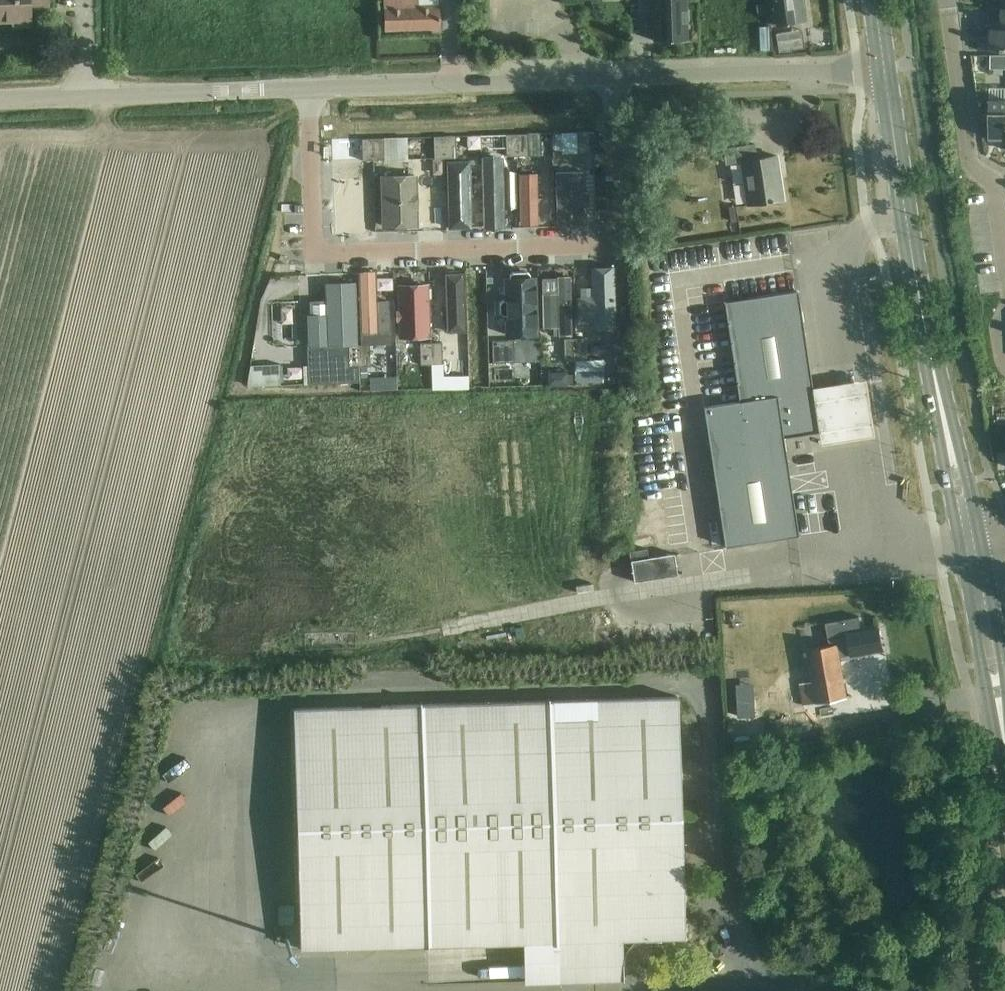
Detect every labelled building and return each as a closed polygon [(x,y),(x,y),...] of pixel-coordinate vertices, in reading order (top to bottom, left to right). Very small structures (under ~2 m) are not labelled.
[(48,0),(0,0),(0,20),(30,20),(30,10),(48,9),(48,0)] [(385,2),(385,10),(386,30),(439,28),(438,7),(438,0),(385,0),(385,2)] [(659,5),(674,5),(674,35),(710,35),(710,0),(659,0),(659,5)] [(742,34),(742,3),(756,3),(756,0),(710,0),(710,35),(742,34)] [(777,26),(795,23),(795,22),(805,21),(802,0),(773,0),(777,26)] [(992,29),(1004,29),(1004,8),(1002,8),(1002,22),(992,22),(992,29)] [(981,50),(1004,49),(1004,29),(992,29),(992,42),(981,42),(981,50)] [(1004,69),(1004,55),(991,55),(991,69),(1004,69)] [(1004,149),(1004,100),(991,100),(991,138),(1004,138),(1004,149)] [(577,132),(577,154),(589,154),(589,132),(577,132)] [(528,155),(527,133),(516,134),(517,155),(528,155)] [(517,155),(516,134),(506,134),(506,156),(517,155)] [(561,134),(553,134),(553,149),(562,149),(561,134)] [(445,158),(445,136),(434,136),(434,158),(445,158)] [(456,157),(455,136),(445,136),(445,158),(456,157)] [(373,160),(373,138),(362,139),(362,160),(373,160)] [(384,159),(383,138),(373,138),(373,160),(384,159)] [(754,144),(723,148),(725,164),(741,162),(747,204),(783,199),(776,156),(757,158),(754,144)] [(506,158),(485,159),(487,232),(508,231),(508,211),(514,211),(513,173),(507,173),(506,158)] [(470,160),(448,160),(449,210),(456,210),(457,231),(479,231),(478,173),(471,173),(470,160)] [(574,172),(554,172),(555,225),(584,225),(583,181),(574,181),(574,172)] [(360,174),(338,174),(339,235),(362,234),(360,174)] [(541,174),(522,174),(522,228),(541,228),(541,174)] [(410,177),(382,178),(382,232),(411,232),(410,177)] [(381,272),(363,272),(363,332),(380,332),(381,272)] [(610,273),(593,273),(592,301),(580,301),(580,328),(610,328),(610,273)] [(460,276),(436,276),(436,330),(459,330),(460,276)] [(534,277),(506,277),(506,328),(534,328),(534,277)] [(545,299),(545,336),(573,335),(571,280),(559,280),(559,299),(545,299)] [(357,284),(327,285),(328,317),(311,317),(311,346),(348,345),(359,345),(357,284)] [(422,288),(400,288),(400,340),(423,340),(422,288)] [(797,291),(778,294),(726,302),(741,401),(706,406),(727,546),(798,536),(783,437),(818,431),(797,291)] [(575,360),(575,338),(564,339),(564,360),(575,360)] [(586,360),(586,338),(575,338),(575,360),(586,360)] [(503,362),(503,340),(492,341),(492,362),(503,362)] [(514,362),(514,340),(503,340),(503,362),(514,362)] [(431,364),(431,342),(420,343),(421,364),(431,364)] [(442,364),(442,342),(431,342),(431,364),(442,364)] [(480,342),(462,342),(462,357),(480,356),(480,342)] [(370,366),(370,344),(359,345),(360,366),(370,366)] [(360,366),(359,345),(348,345),(349,367),(360,366)] [(619,349),(598,350),(598,367),(620,366),(619,349)] [(567,371),(548,372),(548,385),(567,384),(567,371)] [(841,385),(815,390),(825,448),(850,444),(883,438),(873,380),(841,385)] [(996,461),(998,470),(1004,470),(1004,461),(996,461)] [(647,548),(629,551),(631,560),(634,582),(678,575),(674,553),(666,555),(649,557),(648,557),(647,548)] [(814,681),(801,683),(801,685),(805,704),(848,696),(840,657),(884,649),(880,627),(860,631),(858,618),(826,624),(830,646),(809,650),(814,681)] [(524,982),(557,981),(623,979),(622,939),(685,937),(678,697),(293,708),(300,948),(523,942),(524,982)] [(260,786),(262,747),(233,746),(231,785),(260,786)] [(251,811),(251,786),(227,786),(227,810),(251,811)] [(304,987),(304,976),(249,974),(249,985),(304,987)]
